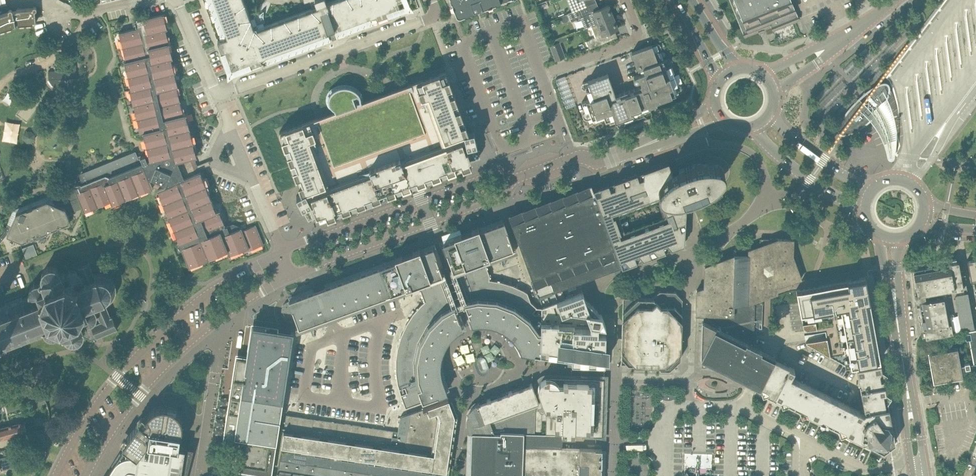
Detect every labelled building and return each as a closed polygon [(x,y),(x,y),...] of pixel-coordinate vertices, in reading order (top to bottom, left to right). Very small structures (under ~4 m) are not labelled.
[(327,3),(326,0),(302,0),(303,2),(303,3),(310,1),(312,9),(254,30),(244,0),(210,0),(210,1),(213,0),(213,6),(212,7),(213,7),(217,12),(215,13),(222,32),(224,31),(225,38),(218,40),(222,51),(224,57),(230,73),(245,67),(251,64),(251,65),(262,61),(262,60),(267,56),(268,59),(283,53),(282,51),(288,50),(288,51),(289,51),(289,50),(294,46),(295,49),(310,43),(309,41),(315,40),(315,41),(316,41),(316,40),(321,37),(322,39),(330,36),(328,31),(334,28),(336,34),(344,31),(344,28),(350,28),(350,29),(351,28),(350,27),(355,24),(356,26),(372,21),(371,18),(377,18),(377,19),(388,15),(387,10),(392,8),(394,13),(401,10),(398,2),(402,0),(336,0),(327,3)] [(471,1),(470,0),(451,0),(452,5),(453,5),(454,9),(453,9),(454,10),(454,9),(456,14),(456,15),(457,15),(457,16),(458,16),(458,17),(459,17),(460,17),(461,17),(461,16),(475,11),(479,9),(479,10),(488,7),(488,6),(492,5),(492,6),(493,5),(501,2),(501,1),(504,0),(474,0),(471,1)] [(578,0),(572,3),(575,10),(578,9),(591,4),(590,0),(578,0)] [(743,36),(772,26),(773,29),(801,20),(794,0),(732,0),(743,36)] [(6,27),(13,25),(16,24),(18,23),(18,24),(26,23),(33,23),(33,22),(36,22),(35,11),(35,10),(36,10),(36,9),(37,9),(37,8),(37,7),(37,6),(36,6),(35,6),(35,5),(34,6),(33,6),(33,7),(32,7),(17,9),(17,10),(9,11),(7,4),(6,4),(0,6),(0,29),(6,27)] [(594,10),(591,4),(578,9),(586,28),(591,26),(614,16),(609,5),(594,10)] [(83,184),(74,187),(75,189),(82,206),(84,210),(91,207),(91,208),(98,206),(105,203),(104,202),(110,199),(111,202),(118,199),(119,200),(126,197),(132,195),(132,193),(138,190),(145,188),(146,189),(151,187),(153,186),(152,184),(154,182),(159,184),(160,186),(160,187),(158,188),(160,195),(162,195),(165,202),(167,208),(166,209),(169,215),(171,222),(173,222),(175,228),(178,235),(177,235),(180,242),(180,243),(186,240),(188,244),(181,246),(182,249),(189,266),(190,265),(190,264),(201,259),(202,260),(209,258),(215,255),(215,254),(226,249),(227,250),(229,255),(231,254),(230,253),(241,248),(242,250),(242,249),(243,252),(251,249),(250,248),(262,243),(262,244),(264,244),(263,242),(256,225),(252,226),(250,227),(242,230),(242,229),(241,228),(237,226),(233,224),(225,227),(224,225),(225,224),(222,217),(220,218),(217,211),(215,212),(212,205),(214,205),(211,198),(208,192),(207,192),(204,185),(201,179),(203,178),(200,171),(199,170),(199,169),(205,166),(203,162),(197,165),(194,157),(196,156),(196,155),(196,154),(195,149),(193,149),(191,142),(190,135),(191,135),(190,131),(189,128),(188,121),(186,121),(184,114),(181,114),(180,108),(181,107),(180,100),(178,93),(177,94),(175,86),(178,86),(176,78),(174,78),(173,71),(171,64),(172,64),(171,58),(172,57),(170,50),(169,50),(167,43),(165,36),(167,36),(165,29),(167,29),(165,21),(164,22),(162,15),(162,14),(143,19),(137,20),(139,27),(138,27),(119,32),(121,40),(123,39),(124,46),(126,53),(124,54),(126,60),(125,61),(126,68),(128,68),(130,75),(131,82),(130,82),(132,89),(133,96),(132,96),(134,104),(135,111),(137,111),(139,118),(140,125),(139,125),(139,127),(141,133),(143,132),(145,139),(147,138),(150,152),(149,153),(150,159),(141,163),(136,150),(79,173),(83,184)] [(618,28),(614,16),(591,26),(596,37),(587,41),(590,48),(607,41),(604,34),(618,28)] [(566,57),(560,42),(567,39),(566,35),(548,41),(556,61),(566,57)] [(590,99),(582,101),(586,111),(585,111),(585,112),(584,112),(584,113),(583,113),(583,114),(583,115),(583,116),(583,117),(583,118),(584,118),(584,119),(585,119),(586,119),(586,120),(587,120),(588,120),(588,119),(603,114),(606,120),(614,117),(617,125),(617,126),(618,126),(618,127),(619,127),(620,127),(621,127),(622,127),(623,127),(624,126),(624,125),(625,125),(625,124),(625,123),(625,122),(644,115),(644,116),(645,116),(645,117),(646,117),(647,117),(647,118),(648,118),(649,117),(650,117),(651,116),(651,115),(652,115),(652,114),(652,113),(652,112),(652,111),(649,106),(657,103),(656,101),(676,94),(680,93),(680,92),(681,92),(682,91),(682,90),(682,89),(683,89),(683,88),(682,88),(682,87),(682,86),(681,86),(681,85),(680,85),(679,85),(679,84),(678,84),(678,85),(677,85),(677,84),(673,75),(670,66),(670,65),(666,67),(663,60),(663,59),(662,60),(659,51),(658,50),(655,52),(652,44),(641,48),(632,52),(638,70),(643,68),(645,72),(635,75),(635,76),(634,76),(634,77),(634,78),(634,79),(634,80),(635,80),(635,81),(636,81),(637,81),(638,81),(640,80),(642,83),(640,84),(641,85),(615,95),(614,91),(608,73),(584,82),(590,99)] [(298,183),(302,192),(296,195),(308,218),(318,213),(320,219),(471,163),(469,158),(480,156),(474,130),(468,131),(446,70),(361,101),(360,99),(361,98),(359,93),(359,92),(355,89),(354,88),(351,86),(349,86),(345,85),(344,85),(340,86),(338,86),(335,88),(334,89),(330,92),(330,93),(329,98),(329,99),(330,103),(331,104),(334,107),(335,108),(336,111),(315,118),(279,131),(298,183)] [(557,79),(563,97),(572,94),(565,76),(557,79)] [(884,103),(884,102),(887,97),(888,93),(889,88),(889,87),(889,86),(889,85),(888,85),(888,84),(887,84),(887,83),(886,83),(885,83),(884,83),(882,83),(879,84),(877,85),(875,86),(873,87),(869,90),(866,92),(881,107),(882,105),(884,103)] [(875,114),(859,98),(857,100),(855,102),(853,104),(852,106),(850,108),(848,110),(848,111),(847,111),(847,112),(846,113),(845,114),(844,115),(843,117),(842,119),(841,121),(841,122),(840,124),(839,125),(838,127),(838,128),(838,129),(838,130),(838,131),(838,132),(839,132),(839,133),(840,133),(841,134),(842,134),(843,134),(844,134),(845,134),(847,133),(849,133),(850,132),(851,132),(854,131),(857,129),(859,128),(861,126),(865,124),(867,122),(870,120),(871,118),(873,117),(875,114)] [(593,189),(622,267),(684,244),(685,227),(685,221),(686,221),(749,199),(731,150),(718,149),(701,150),(594,189),(593,189)] [(1,241),(7,234),(16,238),(22,241),(26,239),(27,239),(28,239),(28,240),(29,240),(30,240),(31,240),(32,240),(33,240),(34,240),(35,239),(36,239),(37,239),(38,239),(39,238),(40,238),(41,237),(42,237),(43,236),(44,236),(44,235),(45,235),(45,234),(46,234),(46,233),(47,233),(47,232),(48,232),(48,231),(49,230),(71,221),(67,212),(82,206),(75,189),(71,191),(70,191),(68,192),(66,192),(64,192),(61,192),(60,192),(58,192),(56,192),(54,193),(51,194),(50,194),(51,194),(30,203),(26,204),(14,209),(7,224),(7,225),(6,227),(4,231),(2,235),(0,237),(0,242),(1,241)] [(593,189),(523,214),(511,219),(533,279),(532,279),(539,297),(546,295),(545,291),(613,267),(614,270),(622,267),(593,189)] [(283,305),(281,309),(282,312),(283,316),(285,319),(289,321),(293,322),(296,321),(300,330),(301,330),(329,407),(355,411),(357,415),(406,407),(429,399),(429,398),(447,392),(459,377),(480,370),(481,371),(483,372),(484,371),(486,371),(486,369),(487,368),(529,352),(540,354),(541,322),(542,307),(535,305),(504,221),(480,230),(479,226),(454,236),(455,239),(438,245),(421,252),(420,248),(395,257),(396,261),(319,289),(290,299),(289,300),(285,302),(283,305)] [(702,366),(715,366),(753,385),(760,389),(775,359),(776,357),(770,354),(754,345),(754,328),(762,328),(763,292),(801,278),(793,255),(793,239),(763,238),(763,249),(734,248),(734,260),(705,259),(704,287),(697,289),(696,313),(703,314),(702,366)] [(34,243),(22,248),(26,258),(37,254),(34,243)] [(967,259),(971,281),(975,280),(975,258),(967,259)] [(974,327),(962,260),(913,268),(925,337),(974,327)] [(22,343),(38,337),(38,335),(44,333),(45,334),(46,335),(47,336),(48,337),(49,337),(50,337),(51,337),(52,338),(54,337),(55,337),(56,337),(57,336),(58,336),(59,335),(60,334),(60,335),(61,335),(62,335),(63,335),(64,335),(65,337),(66,338),(67,339),(67,340),(68,340),(69,340),(70,341),(71,341),(72,341),(73,341),(74,341),(76,341),(77,341),(79,340),(80,339),(81,339),(82,338),(82,336),(83,335),(91,339),(101,335),(117,328),(112,315),(111,316),(110,315),(106,303),(108,303),(107,303),(113,298),(113,299),(114,298),(113,297),(116,291),(116,292),(117,290),(116,290),(115,284),(116,284),(115,282),(114,283),(113,280),(111,277),(112,276),(111,275),(110,276),(109,275),(107,274),(106,274),(105,274),(104,273),(102,273),(102,272),(101,272),(101,273),(98,274),(95,275),(90,263),(79,268),(82,276),(82,274),(81,274),(80,273),(80,272),(79,272),(78,271),(77,270),(76,270),(75,270),(73,270),(72,270),(71,270),(70,268),(69,269),(69,271),(68,272),(66,273),(66,272),(65,272),(64,272),(63,272),(62,272),(61,272),(61,271),(60,270),(58,268),(57,268),(56,267),(55,267),(54,267),(53,266),(51,266),(49,267),(48,265),(47,265),(47,267),(46,268),(45,269),(44,270),(43,271),(42,272),(42,273),(42,274),(41,275),(41,277),(41,278),(42,279),(42,280),(41,280),(41,281),(40,281),(40,282),(39,283),(39,284),(37,284),(35,284),(35,282),(33,283),(34,285),(33,285),(32,285),(32,286),(31,287),(30,288),(30,289),(29,290),(29,291),(29,293),(29,294),(29,295),(23,298),(22,296),(5,303),(6,305),(0,307),(0,352),(2,351),(3,354),(5,355),(8,354),(8,353),(6,348),(7,348),(21,342),(21,343),(22,343)] [(798,301),(806,343),(851,368),(856,368),(879,364),(867,298),(869,297),(865,276),(796,288),(798,301)] [(659,290),(652,297),(623,297),(621,363),(673,365),(681,358),(682,298),(675,291),(659,290)] [(583,292),(551,304),(542,307),(541,322),(540,354),(572,358),(572,362),(605,363),(606,326),(602,314),(600,314),(597,310),(595,308),(594,306),(591,304),(589,302),(587,300),(586,299),(583,292)] [(254,326),(249,358),(237,356),(236,368),(237,368),(236,372),(234,372),(233,376),(235,377),(235,378),(234,378),(225,437),(227,437),(226,443),(240,445),(237,467),(269,472),(291,332),(254,326)] [(967,329),(968,331),(965,331),(964,332),(965,337),(967,338),(969,338),(973,358),(970,359),(971,364),(960,366),(957,347),(928,353),(934,381),(962,376),(961,371),(974,369),(975,377),(975,327),(967,329)] [(792,375),(794,369),(775,359),(760,389),(761,389),(763,394),(783,404),(788,402),(803,410),(801,413),(822,423),(826,422),(839,428),(840,433),(859,442),(862,440),(883,450),(895,441),(881,364),(879,364),(856,368),(864,410),(862,412),(792,375)] [(52,374),(49,364),(32,369),(35,379),(52,374)] [(538,387),(538,390),(538,391),(544,407),(544,408),(545,408),(545,409),(544,409),(544,410),(543,410),(543,411),(542,411),(542,419),(541,433),(582,434),(582,436),(596,436),(601,436),(603,379),(565,378),(564,381),(563,381),(563,384),(558,384),(557,382),(557,383),(554,379),(549,377),(544,379),(540,382),(538,387)] [(726,384),(727,383),(722,381),(718,379),(714,378),(710,378),(710,377),(706,377),(702,377),(702,378),(699,379),(698,380),(697,382),(697,384),(699,385),(703,387),(707,389),(711,390),(715,390),(715,389),(712,388),(710,387),(708,386),(706,385),(706,384),(705,382),(706,381),(708,379),(711,379),(716,379),(720,380),(723,382),(726,384)] [(538,391),(538,390),(535,391),(532,383),(529,384),(530,384),(512,391),(512,390),(508,391),(508,392),(491,398),(487,399),(487,400),(476,404),(474,406),(469,411),(468,414),(467,414),(466,418),(467,418),(467,425),(473,430),(472,431),(504,433),(505,431),(541,433),(542,419),(542,411),(543,411),(543,410),(544,410),(544,409),(545,409),(545,408),(544,408),(544,407),(538,391)] [(445,475),(446,475),(446,474),(446,470),(447,470),(447,469),(446,469),(448,455),(449,455),(449,454),(448,454),(450,440),(451,440),(451,439),(453,425),(454,424),(453,424),(454,417),(454,415),(455,415),(455,414),(455,413),(454,414),(451,406),(452,406),(451,405),(449,400),(450,400),(449,398),(448,398),(448,399),(423,408),(400,417),(398,431),(286,414),(277,473),(298,475),(445,475)] [(650,427),(650,401),(631,402),(631,427),(650,427)] [(194,448),(180,446),(179,446),(182,427),(183,422),(182,421),(181,417),(180,415),(178,412),(177,410),(173,408),(171,407),(167,406),(166,405),(161,406),(160,406),(155,407),(154,408),(151,411),(145,417),(148,419),(143,424),(139,421),(123,444),(131,450),(127,456),(122,464),(117,471),(114,475),(186,475),(194,448)] [(27,432),(24,421),(0,428),(0,439),(27,432)] [(45,428),(45,429),(30,433),(29,433),(32,445),(49,441),(45,428)] [(472,431),(472,432),(471,432),(470,473),(470,474),(470,475),(601,475),(602,449),(540,447),(541,433),(505,431),(504,433),(472,431)] [(5,460),(12,458),(9,448),(2,450),(5,460)]
